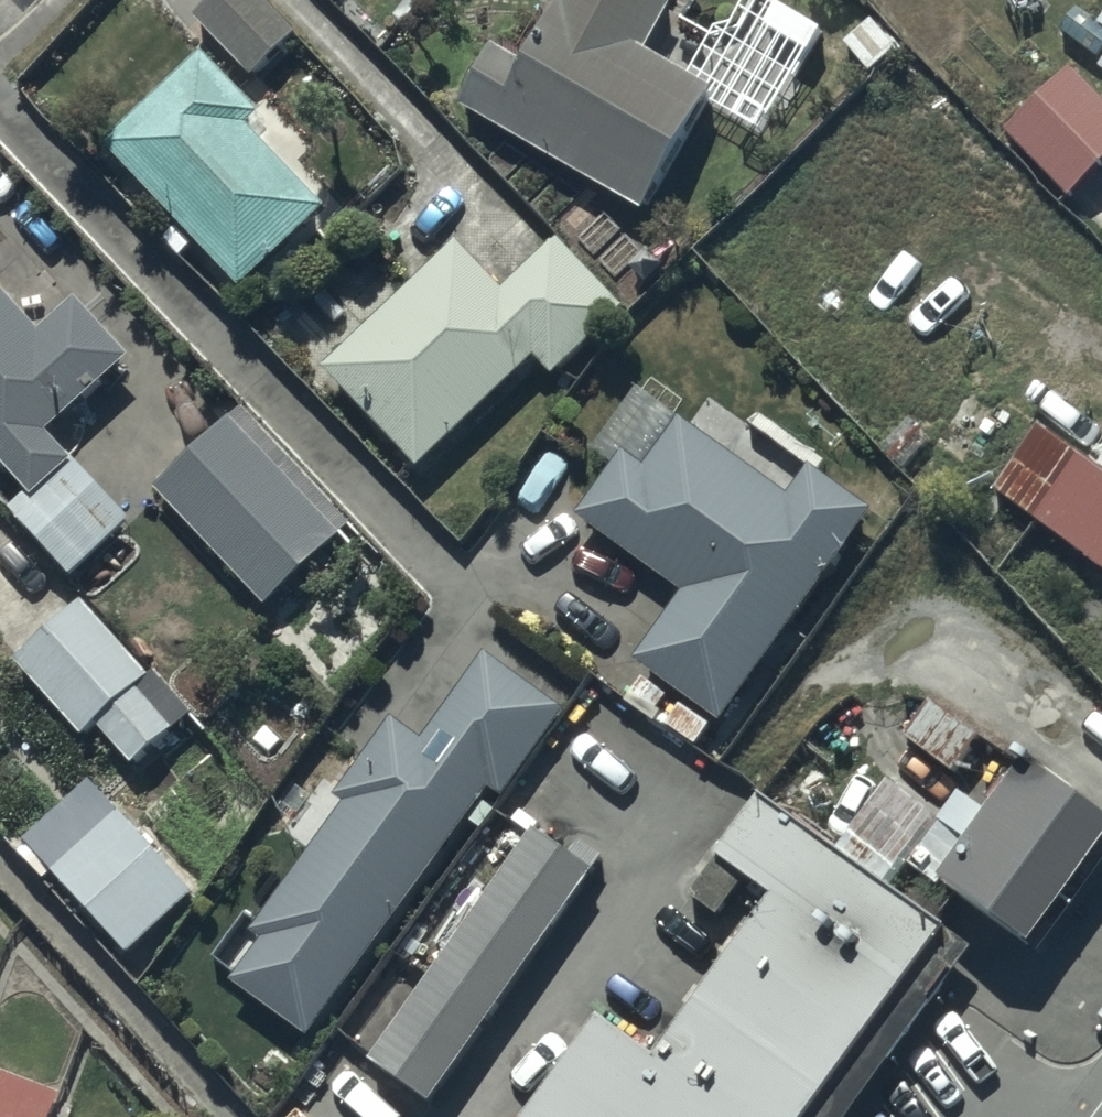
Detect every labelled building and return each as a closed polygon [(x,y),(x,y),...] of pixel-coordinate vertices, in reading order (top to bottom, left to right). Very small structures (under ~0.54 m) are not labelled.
[(199,31),(256,86),(300,41),(259,0),(229,0),(199,31)] [(717,105),(651,66),(680,17),(651,0),(572,0),(525,80),(493,61),(462,116),(647,224),(717,105)] [(1098,30),(1077,14),(1058,40),(1098,69),(1094,72),(1101,78),(1101,25),(1098,30)] [(206,66),(107,159),(246,306),(331,226),(255,145),(268,132),(206,66)] [(1005,144),(1068,209),(1101,176),(1101,108),(1073,78),(1005,144)] [(460,252),(326,380),(424,482),(540,371),(557,388),(629,319),(562,250),(508,302),(460,252)] [(37,513),(81,474),(55,447),(137,373),(84,314),(46,349),(0,298),(0,472),(37,513)] [(596,463),(616,478),(580,528),(686,605),(637,671),(725,734),(878,523),(815,478),(794,508),(685,429),(684,431),(671,422),(679,411),(649,389),(596,463)] [(233,427),(157,500),(268,617),(344,545),(233,427)] [(994,505),(1101,584),(1101,487),(1040,442),(994,505)] [(87,614),(20,671),(85,749),(83,751),(99,771),(103,768),(116,784),(193,719),(159,678),(149,686),(87,614)] [(235,993),(314,1049),(493,801),(504,809),(567,721),(489,666),(427,753),(395,730),(339,809),(349,816),(255,946),(264,953),(235,993)] [(945,835),(1075,938),(1101,904),(1101,756),(1044,710),(945,835)] [(544,1116),(837,1116),(955,957),(759,816),(722,872),(777,918),(670,1080),(604,1040),(544,1116)] [(538,824),(374,1055),(434,1098),(599,866),(538,824)] [(70,1108),(0,1082),(0,1116),(67,1116),(70,1108)]
